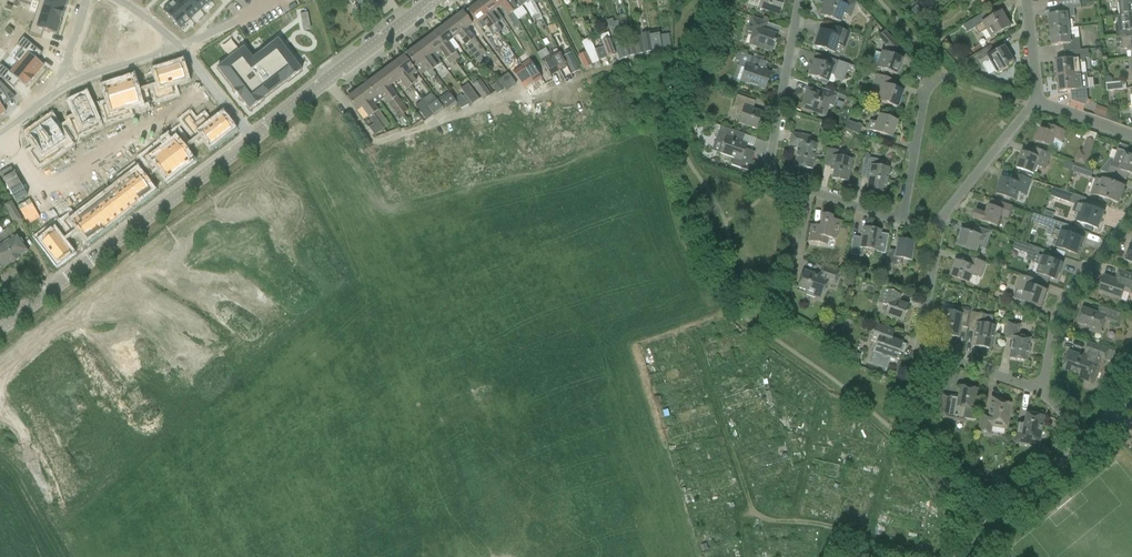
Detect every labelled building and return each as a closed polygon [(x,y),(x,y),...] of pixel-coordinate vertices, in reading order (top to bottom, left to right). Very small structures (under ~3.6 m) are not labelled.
[(39,1),(65,9),(68,0),(39,0),(39,1)] [(162,11),(171,20),(179,30),(180,29),(179,29),(190,19),(200,10),(210,0),(211,1),(212,0),(175,0),(173,2),(163,11),(162,11)] [(352,5),(356,2),(359,6),(366,16),(377,8),(372,0),(349,0),(352,5)] [(477,4),(496,30),(498,33),(501,30),(497,24),(499,23),(503,19),(496,10),(488,0),(482,0),(477,4)] [(496,10),(500,7),(507,16),(515,28),(520,24),(517,19),(512,13),(503,0),(488,0),(496,10)] [(512,13),(522,6),(518,0),(503,0),(512,13)] [(522,6),(526,2),(527,2),(530,6),(529,7),(532,13),(538,10),(534,3),(534,2),(532,0),(518,0),(522,6)] [(784,0),(760,0),(758,7),(779,15),(784,0)] [(855,2),(850,0),(837,0),(836,3),(829,0),(825,0),(819,15),(841,23),(844,14),(850,16),(855,2)] [(1113,2),(1118,1),(1118,5),(1119,16),(1124,15),(1131,14),(1131,0),(1112,0),(1113,2)] [(39,1),(35,14),(60,22),(65,9),(39,1)] [(496,30),(477,4),(467,11),(477,24),(482,20),(493,36),(498,33),(496,30)] [(916,5),(910,12),(915,18),(922,25),(928,18),(922,12),(916,5)] [(1050,31),(1069,29),(1068,20),(1071,20),(1070,18),(1075,17),(1073,5),(1063,6),(1058,6),(1059,14),(1049,15),(1050,30),(1050,31)] [(481,57),(486,54),(467,29),(472,25),(462,12),(453,20),(461,30),(481,57)] [(977,17),(962,26),(966,33),(974,29),(977,35),(986,30),(990,38),(999,32),(1008,27),(1000,12),(991,17),(986,20),(983,14),(982,14),(977,17)] [(35,14),(29,34),(41,38),(43,31),(56,35),(60,22),(35,14)] [(307,14),(300,15),(302,24),(309,23),(307,14)] [(1121,38),(1131,37),(1131,14),(1124,15),(1124,23),(1118,23),(1118,24),(1116,26),(1116,28),(1116,30),(1118,32),(1120,33),(1121,38)] [(771,53),(777,36),(764,31),(767,23),(750,18),(745,34),(751,36),(748,45),(771,53)] [(481,57),(461,30),(453,20),(443,27),(453,39),(458,36),(468,49),(476,61),(481,57)] [(617,21),(607,24),(611,35),(620,32),(617,21)] [(932,24),(927,28),(934,37),(939,32),(932,24)] [(819,30),(814,46),(824,50),(835,53),(839,43),(846,46),(851,33),(839,29),(835,27),(834,28),(832,27),(832,26),(828,25),(826,32),(819,30)] [(8,27),(4,32),(10,37),(14,31),(8,27)] [(455,62),(459,58),(448,43),(453,39),(443,27),(434,34),(454,61),(455,62)] [(1070,36),(1069,29),(1050,31),(1052,46),(1066,45),(1067,52),(1081,51),(1079,39),(1075,39),(1075,36),(1070,36)] [(658,31),(649,32),(652,51),(661,50),(658,31)] [(892,52),(898,46),(884,31),(878,38),(886,46),(878,68),(897,75),(902,60),(889,55),(890,51),(892,52)] [(648,33),(641,34),(644,52),(652,51),(648,33)] [(434,34),(425,41),(438,58),(443,55),(450,64),(454,61),(434,34)] [(639,36),(631,38),(636,55),(644,53),(639,36)] [(1121,38),(1122,50),(1127,49),(1127,52),(1131,51),(1131,37),(1121,38)] [(17,45),(9,55),(14,59),(18,63),(35,76),(44,66),(36,60),(42,53),(40,52),(45,45),(32,39),(29,43),(23,38),(17,45)] [(599,62),(594,50),(590,39),(581,42),(586,53),(591,65),(599,62)] [(608,39),(601,41),(603,47),(605,51),(607,58),(614,56),(608,39)] [(624,45),(627,57),(635,55),(631,39),(627,40),(628,43),(624,45)] [(243,48),(217,68),(233,90),(232,91),(240,101),(241,100),(250,111),(263,100),(263,99),(287,81),(287,82),(301,71),(277,40),(252,60),(243,48)] [(425,41),(415,48),(432,70),(441,63),(438,58),(425,41)] [(627,57),(623,44),(615,47),(619,60),(627,57)] [(990,45),(974,54),(980,64),(988,60),(997,75),(1007,68),(1006,66),(1012,62),(1003,47),(994,52),(991,46),(990,45)] [(603,47),(594,50),(599,62),(607,58),(605,51),(603,47)] [(432,70),(415,48),(406,55),(415,68),(419,73),(424,69),(428,74),(429,76),(431,79),(436,75),(432,70)] [(958,53),(954,48),(948,53),(953,58),(958,53)] [(1057,72),(1058,77),(1078,75),(1077,67),(1080,67),(1080,64),(1085,63),(1085,59),(1089,59),(1088,50),(1081,51),(1067,52),(1067,53),(1070,52),(1071,60),(1054,61),(1055,72),(1057,72)] [(558,71),(566,66),(558,51),(549,56),(558,71)] [(737,52),(735,60),(739,62),(737,66),(744,69),(740,81),(754,86),(764,90),(770,74),(764,71),(763,69),(763,68),(765,67),(766,67),(767,63),(763,62),(752,58),(742,54),(737,52)] [(584,69),(591,65),(586,53),(578,57),(584,69)] [(563,57),(571,74),(578,71),(570,54),(563,57)] [(417,73),(413,69),(410,65),(404,56),(394,63),(411,86),(416,83),(412,77),(417,73)] [(550,75),(558,71),(549,56),(541,61),(550,75)] [(0,66),(0,77),(13,88),(19,81),(26,87),(35,76),(18,63),(14,59),(14,60),(10,57),(2,66),(1,65),(0,66)] [(814,61),(809,76),(817,78),(816,81),(826,84),(827,82),(829,74),(832,75),(833,75),(842,74),(844,70),(847,71),(852,73),(853,67),(849,66),(838,62),(827,58),(827,59),(830,60),(828,66),(814,61)] [(541,79),(529,60),(521,66),(533,85),(541,79)] [(411,86),(394,63),(385,70),(394,83),(399,79),(407,90),(411,86)] [(159,83),(152,85),(156,99),(161,98),(160,98),(163,97),(167,96),(166,96),(171,95),(174,94),(173,91),(172,86),(171,83),(172,83),(175,82),(177,82),(177,81),(181,80),(185,79),(182,70),(181,70),(181,67),(180,65),(177,66),(174,67),(168,68),(168,69),(165,70),(165,69),(162,70),(162,71),(159,71),(156,72),(158,81),(159,82),(159,83)] [(403,114),(407,111),(389,87),(394,83),(385,70),(375,77),(403,114)] [(507,91),(516,85),(508,73),(498,80),(507,91)] [(1078,75),(1058,77),(1059,92),(1070,91),(1071,101),(1086,106),(1086,105),(1088,100),(1088,99),(1087,89),(1089,88),(1087,74),(1086,74),(1080,74),(1078,75)] [(894,81),(884,77),(876,75),(871,89),(880,92),(877,101),(897,108),(902,92),(889,87),(891,81),(894,82),(894,81)] [(1109,76),(1105,77),(1106,85),(1113,84),(1113,79),(1109,76)] [(375,77),(366,84),(379,102),(384,99),(398,118),(403,114),(375,77)] [(119,84),(118,84),(125,108),(126,107),(127,107),(135,104),(136,104),(138,104),(140,110),(141,109),(143,109),(148,107),(143,93),(136,95),(135,94),(134,91),(135,91),(133,86),(132,83),(131,80),(129,81),(125,82),(123,83),(119,84)] [(484,100),(490,96),(479,80),(473,85),(484,100)] [(497,94),(503,90),(497,82),(491,87),(497,94)] [(1106,92),(1126,90),(1126,82),(1113,84),(1106,85),(1106,92)] [(5,112),(0,104),(7,99),(4,95),(9,92),(1,83),(0,84),(0,116),(5,112)] [(472,104),(479,99),(468,83),(461,89),(465,95),(471,103),(472,104)] [(109,104),(102,106),(107,120),(111,119),(113,118),(117,117),(126,114),(128,114),(126,107),(125,108),(118,84),(117,85),(113,86),(110,87),(111,87),(107,88),(105,88),(106,91),(107,94),(106,94),(108,99),(109,102),(109,104)] [(384,129),(389,125),(381,114),(375,105),(379,102),(366,84),(357,91),(384,129)] [(808,91),(802,108),(813,111),(823,115),(827,105),(833,108),(836,98),(845,101),(846,97),(838,94),(832,92),(821,89),(821,90),(823,90),(821,96),(808,91)] [(384,129),(357,91),(347,99),(356,111),(361,108),(374,124),(369,128),(375,136),(384,129)] [(447,111),(457,104),(449,93),(439,100),(447,111)] [(461,95),(454,99),(460,109),(469,105),(471,103),(465,95),(463,96),(462,97),(461,95)] [(755,102),(745,98),(736,95),(731,110),(738,112),(736,116),(740,117),(738,123),(756,130),(762,113),(749,108),(751,101),(755,103),(755,102)] [(78,118),(71,121),(77,135),(81,133),(83,132),(86,131),(86,130),(89,129),(91,128),(95,126),(98,125),(94,117),(93,115),(90,109),(88,105),(85,97),(83,98),(80,99),(76,101),(73,102),(71,103),(72,106),(74,108),(73,108),(76,114),(76,113),(77,116),(78,118)] [(434,117),(443,110),(435,99),(426,106),(434,117)] [(426,120),(432,115),(421,102),(415,106),(426,120)] [(1097,106),(1095,113),(1105,117),(1107,110),(1097,106)] [(189,116),(182,121),(198,141),(204,136),(204,137),(205,138),(210,145),(213,143),(215,141),(218,139),(221,137),(226,133),(228,131),(228,132),(231,129),(229,127),(229,128),(227,125),(222,117),(219,119),(215,122),(213,124),(211,125),(210,126),(208,124),(205,120),(203,118),(201,120),(197,123),(197,122),(195,124),(193,121),(190,118),(189,116)] [(891,138),(897,122),(879,116),(876,124),(870,122),(867,129),(891,138)] [(40,126),(39,127),(57,152),(58,151),(66,146),(69,144),(71,142),(74,140),(66,127),(60,132),(59,130),(58,130),(57,128),(54,123),(54,124),(52,121),(50,119),(49,120),(46,122),(43,124),(40,126)] [(858,135),(861,127),(846,122),(844,129),(858,135)] [(1066,131),(1049,126),(1047,131),(1040,129),(1038,136),(1037,135),(1034,142),(1052,148),(1054,140),(1063,140),(1066,131)] [(30,133),(28,135),(29,137),(30,137),(31,139),(34,144),(36,146),(37,148),(36,148),(32,151),(31,152),(39,164),(43,162),(45,160),(48,158),(55,153),(56,153),(57,152),(39,127),(38,127),(38,128),(35,130),(33,131),(30,133)] [(720,127),(715,141),(723,144),(720,154),(734,158),(731,165),(737,168),(748,171),(754,152),(745,149),(747,145),(742,143),(745,135),(734,132),(720,127)] [(161,144),(159,145),(178,170),(179,169),(182,166),(182,167),(185,165),(184,165),(187,162),(188,163),(189,161),(188,159),(187,159),(186,157),(183,152),(182,152),(181,150),(180,149),(186,144),(176,132),(173,135),(171,136),(168,138),(161,144)] [(811,170),(813,159),(816,145),(809,144),(810,137),(791,133),(789,146),(798,147),(794,167),(811,170)] [(1079,150),(1075,162),(1086,166),(1088,161),(1091,152),(1095,141),(1087,139),(1083,149),(1082,151),(1079,150)] [(146,155),(143,158),(152,170),(158,165),(159,167),(161,169),(164,173),(166,175),(165,176),(167,178),(169,177),(169,176),(172,174),(174,173),(174,172),(177,170),(178,170),(159,145),(158,146),(151,152),(148,154),(146,155)] [(1022,152),(1016,168),(1027,172),(1034,174),(1037,166),(1045,169),(1050,154),(1045,152),(1034,148),(1033,148),(1031,155),(1022,152)] [(847,182),(849,171),(851,160),(837,157),(838,151),(826,149),(823,166),(830,167),(830,170),(833,170),(832,179),(847,182)] [(1126,155),(1127,152),(1117,149),(1113,163),(1112,162),(1111,165),(1106,163),(1100,171),(1127,180),(1129,174),(1131,175),(1131,157),(1126,155)] [(869,159),(864,158),(862,167),(860,178),(868,179),(868,180),(867,189),(884,192),(888,169),(879,167),(879,164),(878,162),(875,160),(869,159)] [(1064,160),(1062,167),(1072,171),(1075,164),(1064,160)] [(1091,178),(1094,169),(1086,166),(1075,162),(1075,164),(1072,171),(1091,178)] [(124,176),(122,177),(123,178),(139,199),(141,198),(144,196),(146,195),(146,194),(148,192),(148,193),(150,191),(143,181),(141,179),(133,169),(130,171),(124,176)] [(1002,178),(996,194),(1007,197),(1016,201),(1018,192),(1026,195),(1031,180),(1025,178),(1015,174),(1014,174),(1011,181),(1002,178)] [(117,183),(116,184),(118,187),(119,186),(133,205),(135,203),(138,200),(139,199),(123,178),(122,179),(117,183)] [(1102,181),(1096,179),(1091,194),(1118,203),(1124,187),(1103,179),(1102,181)] [(113,191),(112,192),(126,210),(127,209),(130,206),(131,206),(133,205),(119,186),(118,187),(113,191)] [(1070,203),(1073,194),(1053,188),(1050,196),(1070,203)] [(105,197),(119,215),(121,214),(125,211),(126,210),(112,192),(111,192),(111,193),(106,196),(105,197)] [(96,198),(95,199),(112,221),(113,220),(117,217),(119,215),(105,197),(103,193),(101,195),(102,195),(96,199),(96,198)] [(1073,194),(1070,203),(1075,205),(1073,212),(1079,214),(1077,221),(1087,225),(1098,229),(1104,212),(1093,208),(1084,205),(1086,199),(1073,194)] [(90,204),(89,204),(105,226),(107,224),(111,221),(112,221),(95,199),(95,200),(90,204)] [(976,210),(973,219),(983,222),(998,227),(1002,217),(1009,219),(1010,217),(1013,207),(1002,203),(991,199),(989,207),(986,207),(985,211),(987,211),(986,214),(976,210)] [(15,225),(22,221),(11,201),(4,205),(15,225)] [(83,209),(81,210),(84,213),(98,231),(99,230),(103,227),(105,226),(89,204),(88,205),(83,209)] [(1045,211),(1043,218),(1052,221),(1054,214),(1045,211)] [(68,219),(64,222),(73,234),(74,233),(79,229),(87,240),(89,238),(92,236),(94,234),(96,232),(97,232),(98,231),(84,213),(83,214),(76,219),(74,221),(71,216),(69,218),(68,219)] [(1033,214),(1031,222),(1048,228),(1046,234),(1053,237),(1060,239),(1057,248),(1055,254),(1064,257),(1067,251),(1077,255),(1083,239),(1072,235),(1064,233),(1067,226),(1052,221),(1043,218),(1033,214)] [(836,240),(839,221),(832,220),(832,217),(821,215),(819,227),(811,225),(808,241),(826,245),(828,238),(836,240)] [(40,236),(38,238),(44,245),(46,247),(45,247),(49,252),(52,256),(57,263),(59,261),(61,259),(62,259),(65,257),(67,255),(69,253),(68,251),(67,251),(66,249),(62,244),(62,245),(60,242),(61,242),(60,241),(60,240),(64,237),(66,236),(56,224),(53,227),(51,228),(48,230),(46,232),(44,233),(44,234),(41,236),(40,236)] [(962,229),(956,246),(967,249),(977,253),(979,247),(986,249),(991,232),(985,230),(974,226),(974,227),(972,233),(962,229)] [(10,227),(0,234),(0,238),(15,261),(20,259),(18,257),(27,251),(17,236),(16,236),(10,227)] [(851,247),(850,255),(862,257),(864,248),(876,251),(876,253),(884,254),(888,235),(880,234),(880,231),(863,228),(861,238),(853,237),(851,247)] [(2,268),(10,262),(11,264),(15,261),(0,238),(0,266),(2,268)] [(885,264),(884,272),(894,274),(896,265),(899,266),(901,266),(902,259),(910,260),(912,250),(914,243),(897,240),(895,251),(888,250),(886,262),(885,264)] [(1015,241),(1013,249),(1028,254),(1026,260),(1033,263),(1040,265),(1037,274),(1039,274),(1037,280),(1038,281),(1047,284),(1049,278),(1057,280),(1062,264),(1052,260),(1039,255),(1041,249),(1033,247),(1015,241)] [(980,278),(986,263),(969,257),(966,265),(956,261),(951,277),(969,283),(972,275),(980,278)] [(835,286),(840,271),(822,265),(819,276),(803,270),(797,288),(806,291),(805,295),(821,300),(827,283),(835,286)] [(1119,271),(1116,279),(1114,280),(1104,277),(1099,293),(1121,301),(1124,292),(1131,294),(1131,275),(1119,271)] [(1016,291),(1013,298),(1021,301),(1022,301),(1019,307),(1030,311),(1032,305),(1040,308),(1046,291),(1033,286),(1035,281),(1038,281),(1037,280),(1027,277),(1021,275),(1016,291)] [(903,321),(908,306),(898,302),(901,295),(884,289),(879,303),(887,306),(884,315),(903,321)] [(1083,308),(1077,323),(1090,328),(1089,331),(1100,335),(1106,320),(1119,324),(1123,313),(1111,309),(1101,305),(1101,306),(1104,307),(1101,314),(1083,308)] [(944,311),(940,334),(942,335),(942,337),(951,339),(951,336),(957,337),(959,327),(967,328),(970,313),(971,310),(961,308),(954,306),(953,313),(944,311)] [(991,349),(993,338),(995,327),(990,326),(992,317),(970,313),(967,328),(975,329),(973,337),(977,338),(975,346),(991,349)] [(1026,361),(1030,337),(1018,335),(1020,325),(1007,322),(1004,338),(1012,340),(1009,358),(1026,361)] [(902,352),(904,346),(901,345),(902,343),(891,339),(894,330),(876,324),(870,340),(876,343),(873,353),(877,355),(874,364),(886,368),(889,359),(896,361),(899,351),(902,352)] [(1063,366),(1064,366),(1063,370),(1079,375),(1078,379),(1079,379),(1092,384),(1096,371),(1101,359),(1106,360),(1112,363),(1130,369),(1131,369),(1131,360),(1129,358),(1115,354),(1116,352),(1110,350),(1088,343),(1085,353),(1087,354),(1086,357),(1069,351),(1066,359),(1066,361),(1064,361),(1063,365),(1063,366)] [(973,408),(976,389),(960,386),(958,397),(942,394),(938,416),(964,421),(964,419),(974,421),(976,409),(973,408)] [(1005,429),(1008,415),(1010,404),(1000,402),(1001,399),(991,398),(988,417),(981,416),(978,433),(989,435),(991,426),(1005,429)] [(1015,434),(1013,442),(1018,443),(1029,445),(1030,440),(1039,442),(1043,416),(1026,413),(1024,424),(1017,423),(1015,434)]
